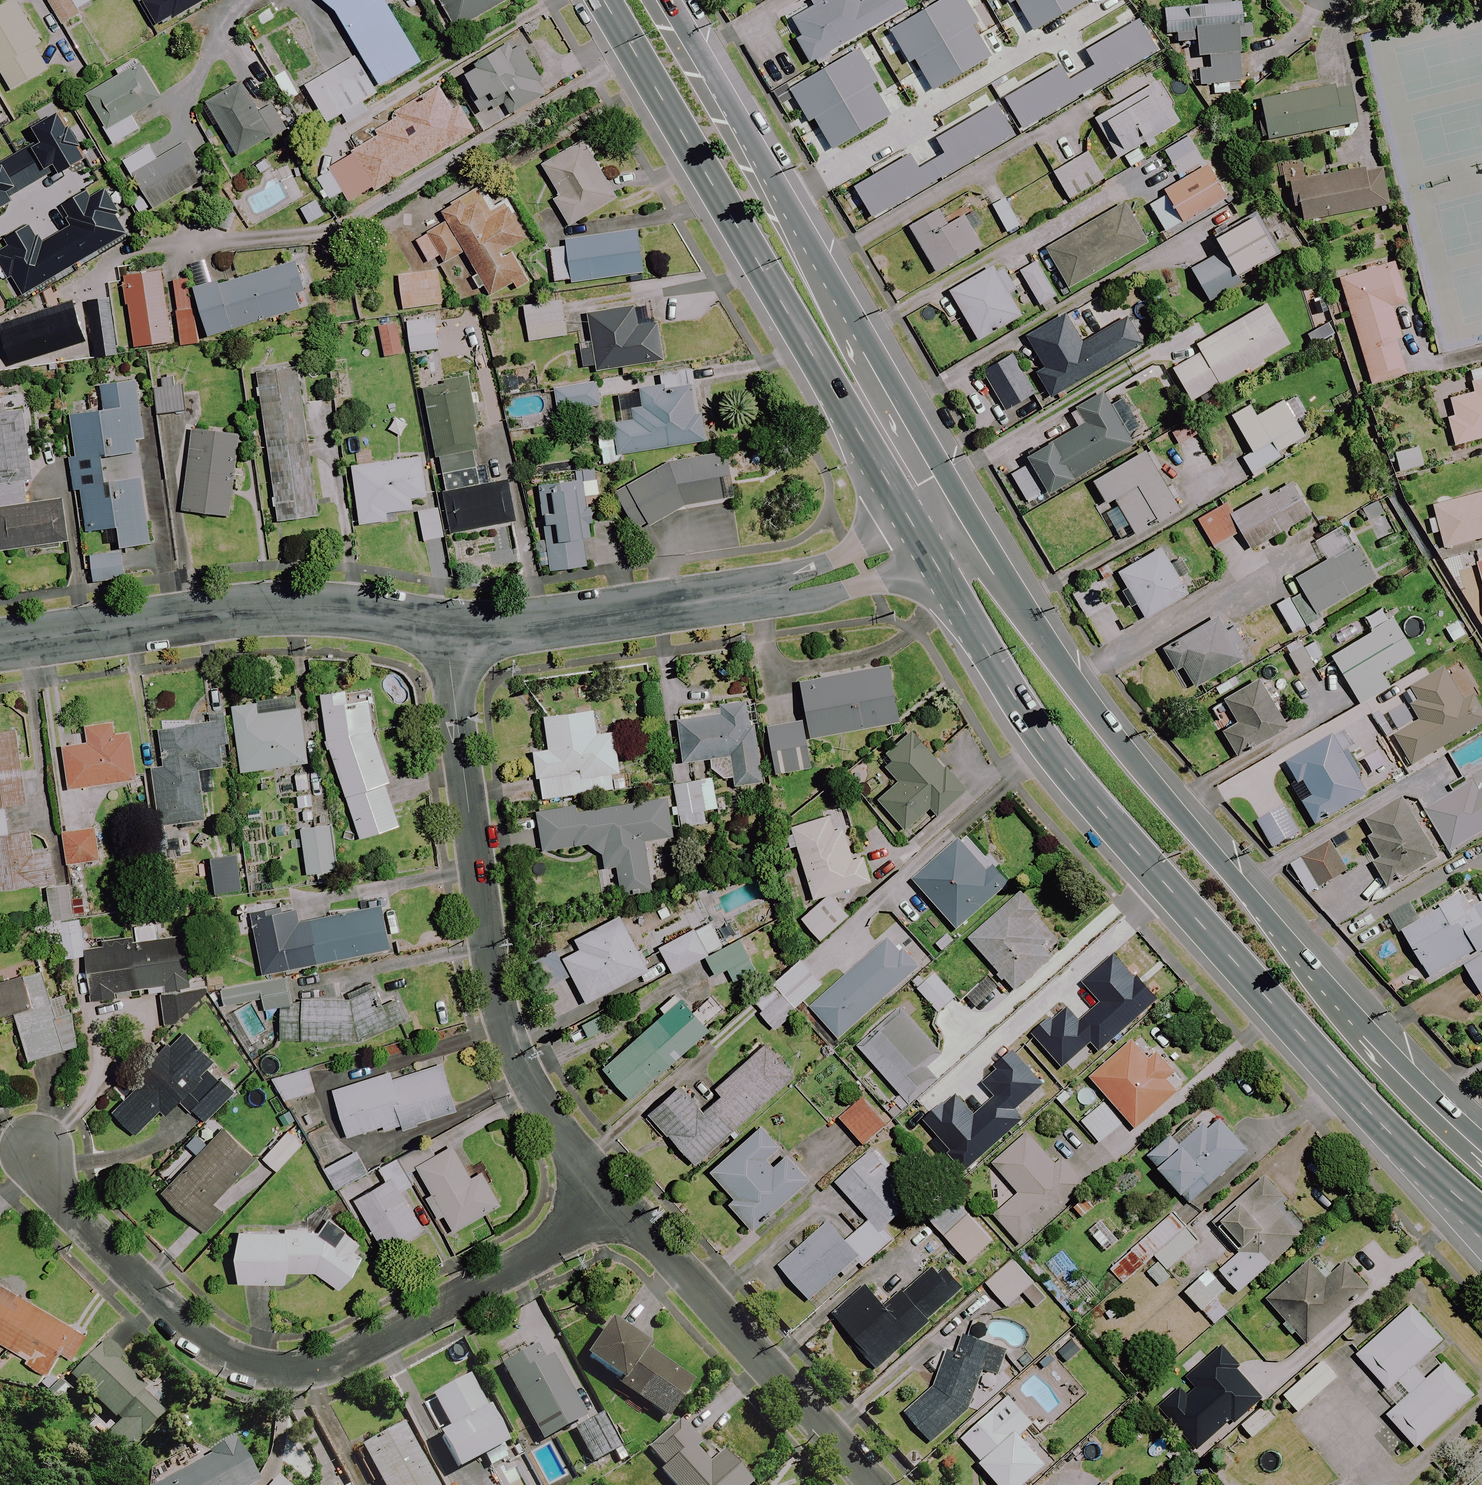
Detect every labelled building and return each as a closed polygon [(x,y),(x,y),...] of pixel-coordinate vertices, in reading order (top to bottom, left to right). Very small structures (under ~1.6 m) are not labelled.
[(15,0),(0,9),(0,71),(11,91),(48,71),(34,47),(39,44),(15,0)] [(90,0),(48,0),(63,25),(94,7),(90,0)] [(140,2),(158,33),(216,0),(144,0),(140,2)] [(420,76),(379,7),(371,0),(321,0),(316,5),(345,33),(362,60),(308,94),(330,130),(420,76)] [(465,32),(523,0),(447,0),(465,32)] [(903,0),(829,0),(787,24),(810,64),(907,8),(903,0)] [(1231,94),(1230,82),(1243,81),(1238,4),(1164,9),(1166,33),(1176,32),(1177,43),(1196,42),(1199,84),(1215,83),(1216,95),(1231,94)] [(992,59),(973,25),(957,34),(961,40),(927,59),(942,87),(992,59)] [(519,107),(545,91),(540,82),(549,77),(534,51),(528,54),(519,39),(459,76),(477,105),(507,87),(519,107)] [(853,101),(847,105),(861,128),(916,95),(888,49),(839,79),(853,101)] [(160,101),(142,66),(87,95),(113,145),(139,131),(131,116),(160,101)] [(286,71),(274,77),(288,102),(299,96),(286,71)] [(1122,82),(1130,96),(1100,113),(1131,168),(1146,160),(1142,154),(1149,150),(1161,143),(1157,135),(1180,122),(1157,81),(1143,89),(1135,75),(1122,82)] [(1268,140),(1328,129),(1331,141),(1358,136),(1356,124),(1349,84),(1261,99),(1268,140)] [(257,111),(243,85),(208,105),(237,158),(285,131),(270,104),(257,111)] [(454,110),(440,87),(396,114),(398,118),(372,133),(376,141),(317,177),(331,201),(343,193),(349,203),(375,188),(377,191),(476,132),(460,106),(454,110)] [(997,142),(979,111),(918,146),(904,122),(862,146),(883,181),(870,188),(882,209),(997,142)] [(36,138),(24,162),(31,165),(0,228),(0,235),(36,252),(69,185),(53,177),(65,152),(36,138)] [(618,199),(584,142),(543,166),(560,196),(554,200),(570,227),(618,199)] [(207,179),(185,144),(158,161),(149,146),(124,162),(155,211),(207,179)] [(1105,179),(1088,151),(1052,172),(1069,200),(1105,179)] [(1390,204),(1381,164),(1293,183),(1301,223),(1390,204)] [(1226,200),(1207,166),(1163,189),(1167,196),(1150,205),(1165,233),(1226,200)] [(480,292),(485,289),(489,297),(514,284),(516,290),(531,282),(528,277),(512,247),(527,239),(506,201),(495,207),(484,186),(439,209),(447,223),(416,239),(428,263),(441,257),(444,264),(465,253),(478,276),(473,278),(480,292)] [(1020,227),(1006,198),(992,205),(1007,234),(1020,227)] [(1147,243),(1122,201),(1066,234),(1068,238),(1046,250),(1069,289),(1147,243)] [(947,227),(938,211),(910,228),(935,273),(982,247),(965,217),(947,227)] [(1214,239),(1224,255),(1193,273),(1210,303),(1243,284),(1238,275),(1277,252),(1255,215),(1214,239)] [(646,273),(639,230),(549,243),(556,287),(646,273)] [(302,309),(298,295),(304,293),(295,262),(289,264),(196,292),(210,337),(302,309)] [(1057,297),(1037,263),(1020,272),(1040,307),(1057,297)] [(1406,303),(1394,263),(1340,279),(1371,385),(1406,374),(1396,339),(1401,337),(1392,307),(1406,303)] [(1013,287),(1001,265),(951,294),(978,341),(1021,317),(1006,291),(1013,287)] [(174,342),(169,314),(161,271),(123,278),(135,349),(168,343),(174,342)] [(442,305),(438,271),(398,276),(403,310),(442,305)] [(129,353),(119,297),(87,303),(97,359),(129,353)] [(529,342),(566,337),(563,314),(562,301),(524,306),(529,342)] [(73,302),(0,326),(13,366),(86,342),(73,302)] [(581,350),(583,369),(595,368),(596,371),(664,362),(658,323),(636,326),(634,304),(588,310),(591,333),(593,349),(581,350)] [(1289,346),(1266,305),(1196,344),(1202,353),(1173,370),(1191,401),(1289,346)] [(176,313),(182,345),(200,342),(194,309),(176,313)] [(1082,344),(1065,315),(1027,337),(1045,367),(1036,372),(1051,398),(1143,345),(1127,318),(1082,344)] [(439,349),(436,319),(407,322),(411,353),(439,349)] [(402,355),(396,323),(378,327),(384,358),(402,355)] [(1036,393),(1013,355),(983,374),(1005,411),(1036,393)] [(316,498),(307,443),(321,441),(316,408),(302,410),(295,369),(256,375),(280,523),(319,517),(316,498)] [(482,484),(466,377),(446,380),(447,386),(425,389),(435,457),(440,456),(451,534),(513,524),(506,481),(482,484)] [(164,380),(165,389),(155,390),(156,414),(185,412),(183,387),(174,388),(174,379),(164,380)] [(1473,382),(1476,393),(1450,400),(1455,416),(1447,418),(1454,446),(1481,438),(1481,379),(1473,382)] [(145,438),(137,381),(101,386),(104,411),(71,415),(77,457),(70,458),(75,491),(82,490),(87,532),(119,528),(121,548),(151,544),(142,476),(107,480),(104,457),(139,453),(138,439),(145,438)] [(600,407),(597,382),(554,387),(557,413),(600,407)] [(694,415),(689,387),(642,395),(644,408),(622,412),(623,423),(616,424),(621,455),(705,441),(700,414),(694,415)] [(1027,501),(1046,489),(1050,496),(1134,445),(1128,436),(1141,428),(1123,399),(1110,406),(1102,393),(1075,410),(1084,425),(1028,459),(1032,466),(1013,478),(1027,501)] [(1304,436),(1283,400),(1257,416),(1250,405),(1231,417),(1252,453),(1242,459),(1252,475),(1280,457),(1277,453),(1304,436)] [(21,411),(0,414),(0,548),(1,552),(69,542),(60,481),(32,486),(21,411)] [(1211,468),(1190,426),(1173,435),(1193,476),(1211,468)] [(238,436),(194,430),(184,511),(228,516),(238,436)] [(1423,466),(1418,447),(1395,454),(1400,472),(1423,466)] [(1179,510),(1145,452),(1093,482),(1106,504),(1114,499),(1135,535),(1179,510)] [(427,497),(421,457),(352,467),(360,526),(388,522),(387,514),(413,510),(411,499),(427,497)] [(742,461),(682,462),(639,488),(662,528),(706,502),(743,501),(742,461)] [(591,539),(586,497),(600,495),(598,480),(584,482),(539,488),(546,538),(536,539),(540,572),(589,566),(585,540),(591,539)] [(1311,515),(1291,481),(1234,513),(1228,503),(1198,521),(1213,548),(1240,533),(1250,550),(1311,515)] [(1432,506),(1444,549),(1481,538),(1481,492),(1432,506)] [(441,507),(417,510),(423,542),(446,539),(441,507)] [(1375,582),(1356,546),(1296,578),(1315,614),(1375,582)] [(1188,594),(1161,548),(1118,572),(1146,619),(1188,594)] [(125,579),(122,553),(88,557),(91,582),(125,579)] [(1308,626),(1293,596),(1276,604),(1291,634),(1308,626)] [(1413,654),(1384,606),(1364,618),(1373,632),(1331,658),(1360,704),(1389,687),(1381,674),(1413,654)] [(1242,659),(1216,619),(1164,652),(1176,671),(1182,667),(1195,689),(1242,659)] [(1314,667),(1298,639),(1284,646),(1300,675),(1314,667)] [(1457,663),(1411,690),(1418,703),(1411,707),(1421,722),(1394,738),(1412,768),(1481,726),(1481,705),(1457,663)] [(801,694),(806,719),(810,740),(899,723),(889,666),(799,682),(801,694)] [(1285,729),(1258,681),(1224,701),(1237,722),(1223,731),(1238,757),(1285,729)] [(371,721),(366,689),(323,696),(330,746),(360,840),(400,828),(386,785),(391,784),(371,721)] [(806,719),(801,694),(761,702),(775,775),(812,768),(807,740),(810,740),(806,719)] [(712,772),(723,780),(734,778),(736,788),(762,783),(748,701),(719,706),(720,714),(677,721),(684,764),(710,760),(712,772)] [(257,716),(256,704),(233,707),(242,773),(308,763),(300,709),(257,716)] [(597,735),(594,711),(545,718),(549,750),(534,752),(541,799),(592,792),(590,777),(620,773),(615,733),(597,735)] [(116,734),(114,722),(86,727),(88,743),(62,747),(69,790),(137,780),(130,732),(116,734)] [(224,768),(219,723),(159,730),(164,768),(155,769),(162,826),(204,821),(198,771),(224,768)] [(965,793),(912,731),(878,760),(899,783),(878,801),(904,832),(930,809),(937,817),(965,793)] [(25,804),(15,732),(0,734),(0,891),(53,885),(49,853),(32,855),(29,833),(11,835),(9,806),(25,804)] [(1367,796),(1334,738),(1288,764),(1300,784),(1304,781),(1314,798),(1304,804),(1316,825),(1367,796)] [(309,773),(295,775),(299,807),(312,806),(309,773)] [(718,809),(713,778),(674,784),(681,828),(706,824),(704,811),(718,809)] [(1428,816),(1450,852),(1481,833),(1481,782),(1428,816)] [(605,868),(617,866),(621,895),(651,890),(643,842),(674,837),(667,798),(578,813),(577,806),(537,813),(543,852),(587,844),(603,855),(605,868)] [(1439,860),(1404,800),(1361,825),(1381,858),(1373,863),(1388,890),(1439,860)] [(1299,834),(1284,808),(1258,823),(1274,849),(1299,834)] [(834,830),(830,816),(792,828),(814,899),(870,882),(863,858),(853,861),(843,828),(834,830)] [(337,871),(330,826),(301,831),(308,875),(337,871)] [(99,862),(95,828),(63,832),(67,865),(99,862)] [(1005,890),(960,840),(914,882),(958,932),(1005,890)] [(1347,873),(1330,843),(1291,866),(1308,895),(1347,873)] [(234,891),(230,862),(214,864),(218,893),(234,891)] [(74,916),(69,885),(47,889),(53,920),(74,916)] [(1480,953),(1481,952),(1481,905),(1472,911),(1462,894),(1401,931),(1430,979),(1478,950),(1480,953)] [(849,917),(832,896),(802,921),(819,941),(849,917)] [(1048,938),(1015,901),(970,941),(1016,992),(1053,959),(1040,945),(1048,938)] [(391,949),(382,906),(303,922),(301,910),(252,920),(263,975),(391,949)] [(649,971),(620,916),(571,942),(576,952),(561,960),(556,951),(532,964),(546,991),(573,976),(587,1004),(649,971)] [(86,957),(80,921),(61,924),(67,960),(86,957)] [(722,946),(709,924),(686,937),(680,926),(654,940),(673,975),(705,957),(715,977),(727,970),(733,982),(756,969),(739,937),(722,946)] [(188,983),(182,938),(86,950),(92,1002),(134,997),(133,990),(188,983)] [(839,1041),(917,972),(889,941),(811,1009),(839,1041)] [(1465,967),(1481,996),(1481,957),(1465,967)] [(821,984),(798,960),(751,1007),(775,1030),(821,984)] [(957,998),(936,975),(918,992),(939,1014),(957,998)] [(25,976),(0,983),(0,1017),(15,1013),(30,1061),(80,1046),(64,996),(33,1005),(25,976)] [(225,1008),(262,999),(265,1011),(281,1007),(279,1039),(362,1044),(407,1022),(395,997),(385,1002),(378,987),(346,1002),(294,999),(288,977),(258,984),(221,993),(225,1008)] [(999,989),(989,979),(968,1000),(978,1010),(999,989)] [(1100,1011),(1074,981),(1040,1011),(1086,1063),(1131,1024),(1111,1001),(1100,1011)] [(166,1025),(181,1022),(207,995),(206,990),(161,997),(166,1025)] [(708,1031),(681,1001),(675,994),(660,1008),(665,1015),(604,1070),(631,1100),(708,1031)] [(939,1052),(906,1014),(862,1052),(910,1107),(939,1082),(924,1065),(939,1052)] [(1016,1039),(1005,1026),(985,1043),(989,1048),(977,1059),(992,1076),(1004,1066),(995,1057),(1016,1039)] [(216,1063),(183,1032),(109,1109),(138,1136),(162,1111),(166,1116),(183,1099),(207,1122),(234,1094),(210,1070),(216,1063)] [(1149,1061),(1132,1041),(1090,1079),(1137,1131),(1180,1093),(1168,1079),(1176,1072),(1158,1053),(1149,1061)] [(792,1079),(763,1047),(699,1106),(681,1086),(658,1106),(649,1115),(696,1166),(792,1079)] [(456,1111),(441,1065),(393,1080),(391,1073),(333,1091),(348,1138),(384,1126),(386,1134),(456,1111)] [(315,1092),(308,1069),(276,1079),(282,1101),(315,1092)] [(889,1126),(866,1099),(841,1120),(864,1147),(889,1126)] [(1124,1125),(1106,1104),(1082,1123),(1100,1145),(1124,1125)] [(1208,1136),(1201,1128),(1181,1146),(1172,1137),(1149,1157),(1184,1197),(1199,1183),(1206,1190),(1250,1152),(1224,1122),(1208,1136)] [(779,1147),(760,1127),(710,1172),(734,1199),(728,1204),(753,1231),(809,1180),(788,1156),(774,1169),(765,1159),(779,1147)] [(257,1160),(226,1130),(165,1196),(206,1234),(224,1214),(215,1206),(257,1160)] [(303,1146),(289,1132),(263,1159),(277,1173),(303,1146)] [(1057,1167),(1029,1135),(994,1165),(1019,1194),(994,1215),(1021,1245),(1087,1187),(1064,1161),(1057,1167)] [(471,1179),(453,1147),(417,1168),(432,1194),(426,1198),(449,1236),(501,1206),(482,1173),(471,1179)] [(891,1167),(876,1150),(837,1184),(870,1221),(848,1241),(831,1222),(804,1247),(810,1253),(787,1274),(811,1302),(858,1261),(865,1269),(895,1241),(885,1230),(915,1203),(887,1171),(891,1167)] [(369,1173),(358,1151),(324,1169),(336,1191),(369,1173)] [(413,1185),(398,1158),(379,1169),(386,1181),(354,1199),(385,1252),(423,1230),(401,1192),(413,1185)] [(1285,1198),(1266,1178),(1220,1221),(1245,1249),(1220,1272),(1241,1294),(1304,1235),(1277,1206),(1285,1198)] [(994,1242),(951,1196),(927,1218),(970,1264),(994,1242)] [(1124,1285),(1139,1272),(1155,1290),(1172,1275),(1168,1271),(1198,1245),(1172,1215),(1109,1269),(1124,1285)] [(343,1229),(329,1219),(319,1233),(240,1231),(238,1281),(288,1283),(288,1275),(315,1273),(341,1292),(365,1259),(354,1251),(361,1241),(343,1229)] [(1050,1297),(1015,1260),(987,1286),(1008,1308),(1024,1293),(1038,1308),(1050,1297)] [(1369,1287),(1347,1262),(1326,1282),(1310,1264),(1268,1301),(1307,1345),(1345,1310),(1352,1318),(1362,1309),(1354,1300),(1369,1287)] [(964,1292),(939,1265),(889,1311),(868,1288),(836,1318),(868,1352),(865,1355),(879,1371),(964,1292)] [(1209,1288),(1201,1279),(1186,1293),(1203,1312),(1226,1291),(1218,1281),(1209,1288)] [(0,1283),(0,1343),(50,1372),(61,1353),(72,1359),(87,1335),(0,1283)] [(1414,1382),(1425,1396),(1402,1415),(1430,1449),(1481,1406),(1481,1394),(1459,1367),(1451,1374),(1440,1361),(1456,1347),(1425,1310),(1371,1355),(1402,1392),(1414,1382)] [(646,1353),(650,1348),(612,1322),(586,1360),(623,1386),(646,1353)] [(971,1410),(990,1341),(951,1331),(934,1386),(933,1389),(906,1413),(934,1444),(971,1410)] [(584,1420),(542,1344),(500,1368),(542,1443),(584,1420)] [(71,1379),(115,1422),(118,1425),(101,1442),(123,1463),(165,1421),(141,1397),(148,1389),(105,1345),(71,1379)] [(623,1386),(620,1391),(665,1421),(691,1384),(646,1353),(623,1386)] [(1338,1379),(1323,1362),(1284,1397),(1299,1414),(1338,1379)] [(504,1448),(468,1379),(432,1399),(437,1408),(449,1431),(437,1438),(457,1474),(504,1448)] [(1010,1397),(962,1439),(1001,1484),(1026,1484),(1049,1466),(1014,1426),(1026,1415),(1010,1397)] [(1276,1418),(1265,1407),(1243,1428),(1254,1439),(1276,1418)] [(619,1451),(601,1418),(574,1433),(592,1465),(619,1451)] [(680,1422),(647,1451),(663,1469),(658,1473),(669,1484),(750,1484),(723,1455),(710,1466),(694,1448),(699,1444),(680,1422)] [(402,1426),(361,1448),(380,1484),(433,1484),(402,1426)] [(232,1439),(206,1455),(202,1448),(183,1459),(188,1468),(158,1484),(259,1484),(232,1439)]
